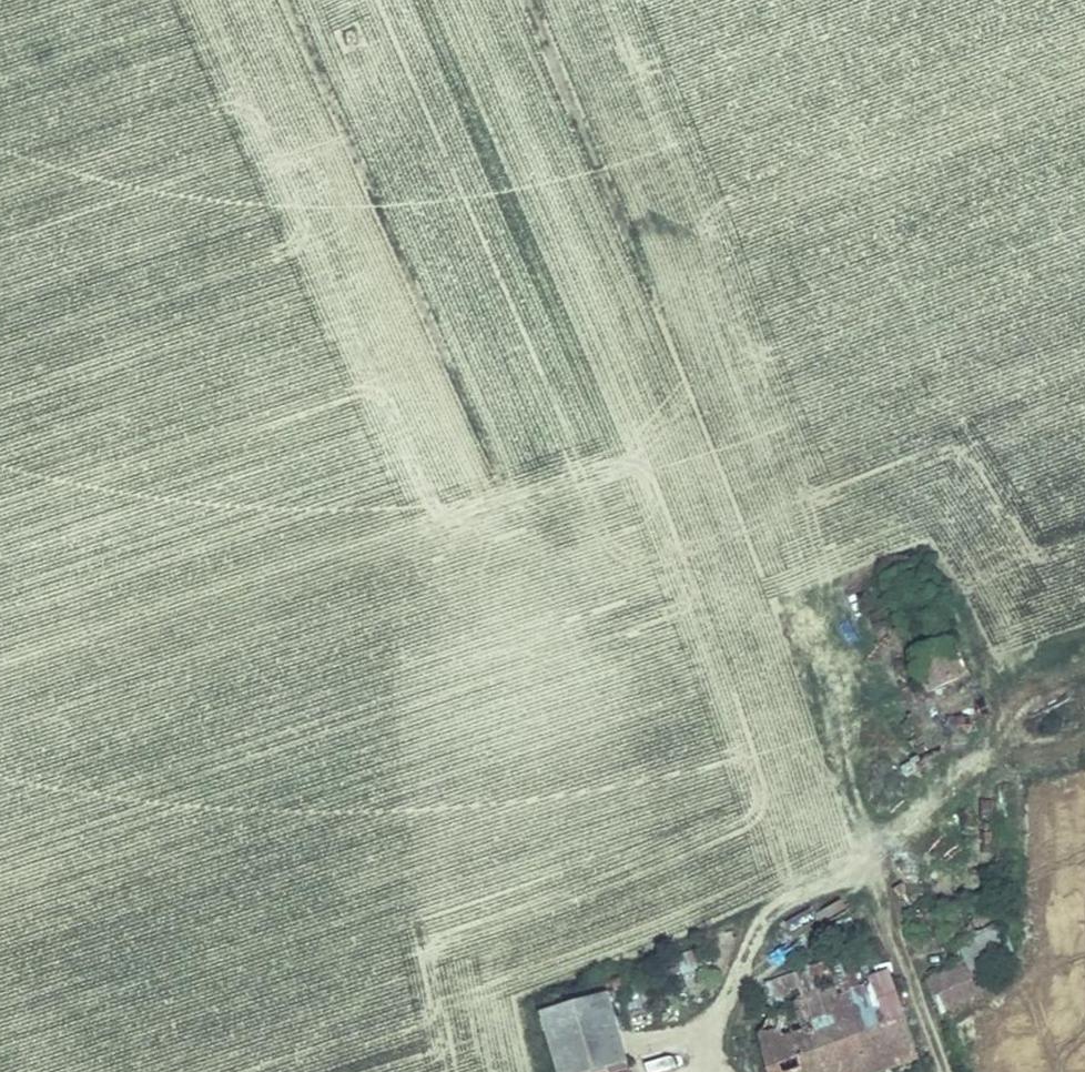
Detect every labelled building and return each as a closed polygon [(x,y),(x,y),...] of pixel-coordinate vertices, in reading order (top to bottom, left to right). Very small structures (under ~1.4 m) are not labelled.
[(941,936),(948,952),(969,944),(1003,931),(996,916),(941,936)] [(969,944),(975,960),(1008,948),(1003,931),(969,944)] [(948,952),(916,963),(930,1001),(983,981),(975,960),(969,944),(948,952)] [(887,969),(879,947),(756,993),(766,1022),(798,989),(831,977),(835,989),(887,969)] [(766,1022),(755,1033),(765,1061),(794,1051),(801,1071),(845,1071),(917,1045),(887,969),(835,989),(831,977),(798,989),(766,1022)] [(592,1071),(627,1071),(603,994),(571,1004),(592,1071)] [(571,1004),(538,1013),(557,1071),(592,1071),(571,1004)]
